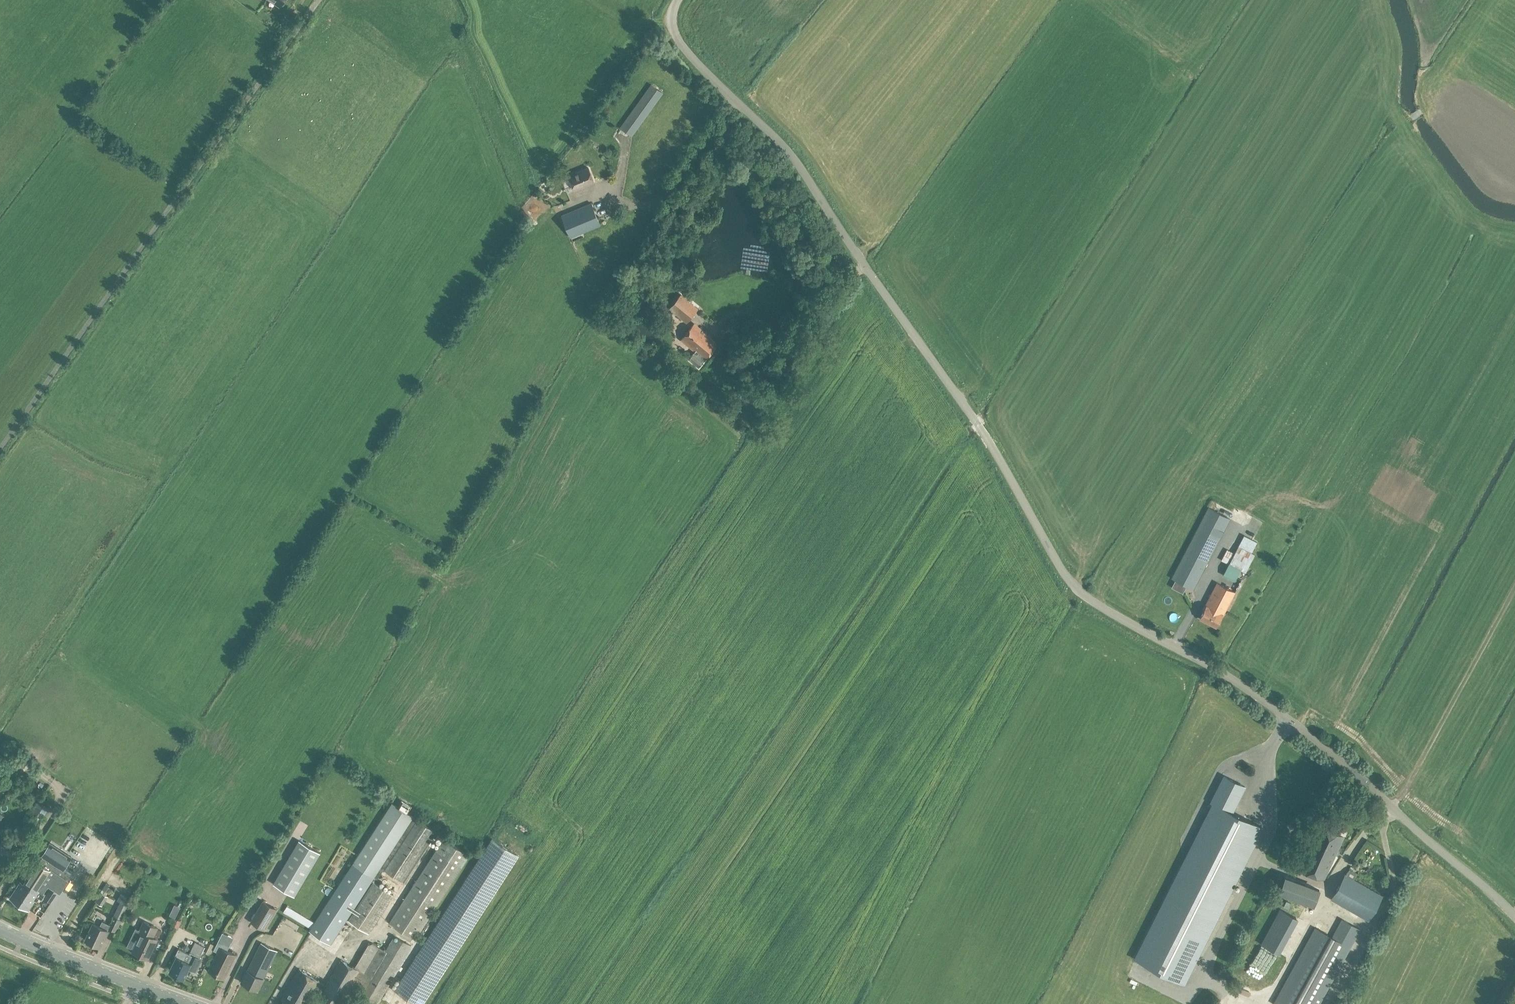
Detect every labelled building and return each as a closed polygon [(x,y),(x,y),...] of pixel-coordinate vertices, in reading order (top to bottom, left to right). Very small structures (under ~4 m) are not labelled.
[(631,136),(663,92),(651,84),(620,128),(631,136)] [(575,191),(594,182),(588,168),(569,176),(575,191)] [(570,237),(601,224),(592,203),(561,216),(570,237)] [(699,308),(682,294),(671,308),(687,322),(699,308)] [(705,360),(718,344),(694,323),(681,340),(695,352),(689,359),(698,367),(703,362),(702,361),(704,359),(705,360)] [(1194,590),(1230,519),(1208,508),(1171,579),(1194,590)] [(1255,553),(1252,552),(1257,542),(1244,535),(1234,553),(1227,549),(1221,560),(1228,564),(1223,574),(1234,581),(1240,569),(1245,572),(1255,553)] [(1223,615),(1235,592),(1217,583),(1206,604),(1200,618),(1216,626),(1222,615),(1223,615)] [(8,774),(9,773),(8,772),(7,772),(4,770),(1,768),(1,767),(2,766),(0,765),(0,786),(8,774)] [(1166,894),(1134,959),(1135,959),(1136,960),(1185,984),(1208,938),(1222,911),(1239,877),(1256,843),(1264,827),(1234,812),(1246,786),(1223,776),(1210,802),(1212,803),(1189,850),(1184,859),(1174,878),(1166,894)] [(1323,826),(1331,812),(1321,806),(1313,820),(1323,826)] [(354,849),(312,934),(316,936),(320,929),(327,932),(361,864),(370,868),(376,856),(383,859),(403,818),(389,811),(367,856),(354,849)] [(415,943),(464,855),(437,841),(428,836),(430,832),(418,826),(415,833),(405,828),(381,873),(404,885),(425,847),(429,849),(387,924),(382,922),(373,939),(385,946),(393,931),(415,943)] [(1324,879),(1343,837),(1316,826),(1298,869),(1324,879)] [(319,853),(299,840),(274,883),(294,895),(319,853)] [(52,888),(58,892),(60,893),(69,880),(68,879),(72,874),(63,868),(71,856),(50,842),(41,855),(44,857),(41,862),(38,860),(23,883),(36,891),(39,886),(40,887),(45,890),(48,886),(52,888)] [(76,850),(71,861),(84,868),(89,857),(76,850)] [(333,886),(352,857),(344,852),(326,881),(333,886)] [(1368,920),(1383,896),(1346,874),(1331,898),(1368,920)] [(84,881),(81,885),(84,888),(90,879),(87,877),(84,881)] [(1320,892),(1285,879),(1278,896),(1314,909),(1320,892)] [(44,892),(45,890),(40,887),(39,886),(36,891),(23,883),(20,881),(10,896),(29,909),(35,899),(37,901),(39,897),(42,899),(45,893),(44,892)] [(365,936),(391,897),(370,883),(344,922),(365,936)] [(108,897),(105,895),(110,886),(106,884),(101,892),(100,892),(97,898),(102,901),(105,902),(108,897)] [(58,892),(52,888),(44,899),(50,903),(58,892)] [(420,951),(427,955),(415,978),(403,972),(391,995),(408,1003),(426,1003),(479,906),(451,892),(420,951)] [(111,925),(109,928),(115,931),(121,919),(128,904),(121,901),(120,903),(110,924),(111,925)] [(277,910),(264,901),(251,922),(264,930),(277,910)] [(287,905),(284,911),(293,917),(297,911),(287,905)] [(1280,908),(1261,943),(1280,953),(1299,918),(1280,908)] [(1361,929),(1342,918),(1332,936),(1315,927),(1273,1003),(1274,1003),(1320,1003),(1361,929)] [(134,932),(127,946),(133,949),(132,951),(147,959),(149,959),(150,957),(158,941),(158,939),(159,938),(158,938),(162,930),(159,928),(157,927),(149,923),(144,920),(139,930),(136,928),(134,932)] [(93,923),(85,939),(100,945),(104,937),(108,930),(104,928),(106,923),(103,921),(100,926),(93,923)] [(199,936),(193,948),(207,955),(212,943),(199,936)] [(224,978),(236,954),(228,950),(232,942),(220,937),(213,951),(217,953),(209,970),(224,978)] [(258,990),(278,950),(260,942),(241,982),(258,990)] [(394,965),(396,962),(399,964),(409,948),(399,942),(387,960),(394,965)] [(196,972),(201,959),(191,955),(188,962),(176,957),(169,972),(184,979),(188,969),(196,972)] [(281,999),(287,1002),(290,1003),(307,1003),(315,989),(320,992),(322,993),(318,1000),(324,1003),(326,1003),(339,1003),(360,970),(340,959),(326,985),(320,981),(299,968),(299,969),(293,978),(293,979),(292,979),(286,990),(285,992),(281,999)]
